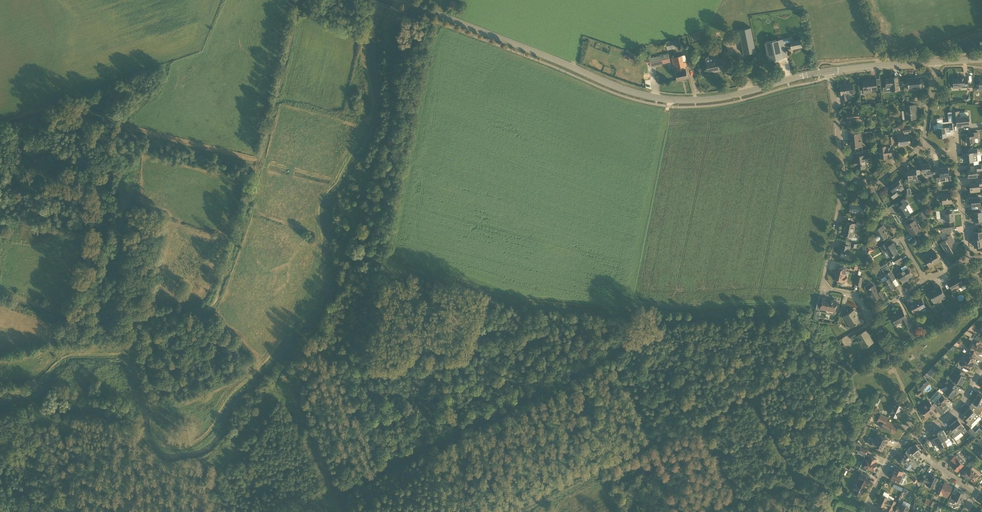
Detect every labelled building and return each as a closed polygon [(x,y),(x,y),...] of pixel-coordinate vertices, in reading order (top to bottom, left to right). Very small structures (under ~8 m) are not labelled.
[(457,10),(460,4),(451,0),(448,6),(457,10)] [(751,27),(739,30),(744,54),(756,52),(751,27)] [(790,42),(784,43),(782,37),(764,40),(767,52),(769,61),(783,58),(783,57),(787,57),(785,48),(791,47),(792,48),(802,46),(801,39),(790,41),(790,42)] [(667,50),(681,46),(679,39),(665,42),(667,50)] [(651,66),(670,62),(668,54),(649,58),(651,66)] [(681,70),(679,63),(681,63),(681,61),(682,61),(681,56),(674,57),(677,71),(675,72),(677,80),(684,78),(682,73),(681,72),(682,71),(682,70),(681,70)] [(724,58),(717,60),(706,62),(708,72),(716,70),(716,71),(723,70),(722,65),(726,64),(724,58)] [(683,61),(682,61),(681,61),(681,63),(679,63),(681,70),(682,70),(682,71),(681,72),(682,73),(684,78),(688,77),(688,75),(687,75),(686,72),(688,71),(687,68),(685,68),(683,61)] [(649,79),(649,76),(652,75),(652,69),(643,70),(643,80),(649,79)] [(891,91),(899,90),(897,77),(889,78),(890,78),(886,79),(886,87),(890,86),(891,90),(891,91)] [(909,90),(921,89),(920,77),(916,77),(916,79),(908,79),(909,90)] [(964,79),(964,77),(959,77),(959,79),(953,79),(953,87),(964,86),(964,87),(968,87),(968,78),(964,79)] [(877,89),(876,79),(871,80),(871,81),(863,81),(864,90),(861,90),(861,94),(864,94),(864,91),(877,89)] [(846,85),(846,84),(840,85),(841,95),(842,100),(848,99),(847,94),(854,93),(853,84),(846,85)] [(910,105),(905,105),(906,110),(904,111),(905,119),(907,119),(916,118),(915,110),(916,109),(916,104),(915,104),(910,105)] [(847,125),(854,124),(853,118),(859,117),(859,110),(847,112),(847,118),(847,125)] [(962,125),(969,124),(969,115),(968,115),(960,116),(959,111),(954,111),(952,112),(952,115),(953,120),(956,119),(957,127),(962,126),(962,125)] [(953,130),(952,123),(943,123),(937,123),(933,126),(934,130),(938,130),(938,137),(946,136),(946,130),(953,130)] [(909,134),(908,131),(911,131),(910,127),(903,127),(904,132),(905,135),(898,136),(899,146),(904,145),(904,144),(910,143),(909,134)] [(967,144),(971,144),(971,143),(975,143),(975,138),(979,137),(978,132),(972,132),(972,136),(966,136),(967,144)] [(862,146),(861,133),(848,134),(849,139),(850,139),(851,147),(862,146)] [(886,147),(886,146),(879,147),(880,158),(885,158),(885,156),(892,156),(891,147),(886,147)] [(966,162),(973,161),(977,160),(977,155),(977,148),(968,149),(969,153),(965,153),(966,162)] [(870,160),(869,155),(864,155),(854,156),(855,160),(856,160),(856,168),(865,167),(865,161),(870,160)] [(930,169),(929,163),(921,164),(922,172),(926,172),(926,176),(936,175),(935,174),(935,168),(930,169)] [(970,165),(970,169),(969,169),(969,171),(968,172),(969,177),(977,176),(976,171),(981,170),(981,168),(981,163),(970,165)] [(936,181),(943,181),(945,180),(945,176),(949,175),(948,167),(939,168),(940,174),(935,174),(936,175),(936,181)] [(912,178),(917,177),(916,169),(907,170),(908,176),(905,176),(906,182),(913,181),(912,178)] [(893,198),(898,195),(895,191),(902,186),(897,179),(893,181),(894,182),(889,186),(892,190),(889,192),(893,198)] [(981,179),(975,179),(976,183),(970,183),(971,192),(980,191),(979,185),(981,185),(981,179)] [(945,194),(944,191),(937,191),(938,199),(942,199),(943,203),(952,202),(951,194),(945,194)] [(979,197),(971,198),(972,206),(979,205),(979,209),(981,208),(981,201),(980,201),(979,197)] [(910,213),(905,206),(907,205),(903,199),(898,202),(900,205),(895,208),(898,212),(899,212),(903,218),(910,213)] [(864,209),(865,202),(854,200),(853,203),(850,202),(849,206),(850,207),(849,212),(858,214),(859,208),(864,209)] [(947,213),(947,209),(940,210),(941,218),(945,218),(945,221),(949,221),(953,221),(953,215),(952,215),(951,212),(947,213)] [(981,212),(981,211),(974,212),(975,221),(981,220),(981,224),(981,223),(981,212)] [(921,230),(915,220),(906,225),(909,230),(910,230),(913,235),(921,230)] [(852,237),(855,223),(846,221),(843,235),(852,237)] [(879,241),(887,236),(884,229),(885,228),(883,225),(873,231),(879,241)] [(950,234),(950,232),(951,232),(951,227),(942,228),(942,230),(945,230),(946,232),(947,232),(947,236),(948,238),(940,243),(947,255),(953,252),(950,247),(957,244),(951,234),(950,234)] [(981,239),(981,227),(979,228),(980,231),(974,232),(975,239),(973,239),(981,239)] [(932,248),(936,246),(931,238),(927,241),(932,248)] [(981,239),(973,239),(974,247),(980,246),(980,250),(981,250),(981,243),(981,239)] [(888,246),(886,242),(880,246),(882,249),(885,248),(890,256),(897,252),(894,246),(895,245),(893,243),(888,246)] [(850,250),(849,250),(849,246),(841,244),(840,249),(841,250),(840,256),(844,257),(844,258),(848,259),(850,250)] [(930,267),(940,261),(935,251),(928,256),(929,257),(925,259),(930,267)] [(881,267),(886,276),(888,278),(883,281),(888,291),(895,286),(891,279),(894,277),(887,263),(881,267)] [(845,274),(846,269),(836,267),(835,273),(836,273),(835,280),(846,282),(847,277),(843,276),(844,273),(845,274)] [(902,282),(907,280),(906,279),(912,275),(908,268),(897,274),(902,282)] [(964,285),(959,275),(952,279),(952,278),(947,281),(953,291),(964,285)] [(881,299),(885,296),(882,290),(878,292),(874,285),(871,286),(870,284),(869,284),(864,286),(864,287),(866,291),(868,290),(874,300),(880,297),(881,299)] [(934,303),(946,297),(939,285),(935,288),(936,289),(929,293),(934,303)] [(835,310),(837,301),(826,299),(826,298),(823,298),(820,308),(826,310),(826,308),(835,310)] [(915,314),(926,307),(921,298),(915,301),(916,302),(910,305),(915,314)] [(850,327),(857,323),(856,323),(859,321),(856,315),(857,314),(854,310),(844,316),(850,327)] [(909,323),(907,319),(902,310),(898,312),(899,313),(891,317),(896,325),(903,321),(905,325),(909,323)] [(910,329),(908,331),(912,338),(914,337),(919,334),(915,327),(910,329)] [(872,343),(868,335),(869,335),(866,330),(856,336),(859,340),(860,339),(865,347),(872,343)] [(979,352),(981,347),(977,345),(979,342),(975,340),(970,350),(968,353),(975,357),(977,353),(977,352),(979,352)] [(972,362),(974,358),(968,355),(966,359),(964,362),(960,360),(959,361),(957,363),(958,364),(958,365),(957,367),(961,369),(962,366),(970,370),(973,363),(972,362)] [(931,367),(926,372),(930,376),(935,371),(931,367)] [(962,384),(966,377),(963,375),(965,373),(957,368),(953,375),(956,376),(954,380),(962,384)] [(931,377),(936,380),(941,374),(937,371),(931,377)] [(958,387),(956,385),(950,381),(946,386),(949,387),(945,392),(952,397),(956,392),(957,393),(958,391),(956,390),(958,387)] [(945,398),(942,395),(940,397),(938,399),(935,396),(932,400),(934,402),(941,409),(945,405),(944,404),(948,400),(945,398)] [(981,410),(981,401),(976,398),(973,403),(977,405),(976,408),(981,412),(981,410)] [(927,418),(934,412),(932,410),(935,408),(929,401),(926,403),(927,406),(922,410),(927,418)] [(899,418),(903,411),(901,410),(903,406),(895,403),(890,414),(899,418)] [(974,410),(970,407),(966,411),(975,420),(979,416),(978,415),(981,412),(976,408),(974,410)] [(971,424),(975,420),(966,411),(962,415),(966,418),(964,421),(968,425),(971,423),(971,424)] [(896,431),(897,429),(896,428),(897,426),(887,421),(888,417),(881,414),(877,421),(883,424),(881,427),(894,433),(895,431),(896,431)] [(958,418),(953,422),(961,431),(963,429),(964,431),(966,429),(965,428),(958,418)] [(954,437),(957,435),(961,431),(953,422),(949,425),(953,430),(950,432),(954,437)] [(974,437),(977,434),(970,427),(967,431),(974,437)] [(948,438),(943,430),(937,433),(939,436),(932,440),(934,445),(937,444),(939,448),(947,445),(948,446),(951,444),(952,443),(949,438),(948,438)] [(886,444),(888,439),(878,435),(877,438),(878,439),(877,442),(871,439),(869,444),(874,447),(882,450),(885,444),(886,444)] [(919,447),(916,444),(912,447),(911,446),(908,449),(910,452),(911,452),(916,457),(917,456),(921,461),(926,456),(922,452),(921,452),(918,448),(919,447)] [(915,462),(905,452),(900,458),(901,459),(899,462),(905,468),(907,470),(908,469),(915,462)] [(954,455),(949,460),(953,464),(951,466),(957,471),(963,465),(966,462),(959,455),(956,457),(954,455)] [(877,459),(869,456),(868,458),(866,462),(863,461),(859,468),(866,471),(867,468),(874,471),(877,463),(875,462),(877,459)] [(901,484),(903,483),(905,478),(905,476),(902,475),(903,472),(895,468),(893,473),(891,479),(901,484)] [(970,470),(966,468),(962,474),(965,477),(966,476),(974,482),(975,479),(976,480),(977,480),(978,478),(978,477),(977,477),(979,475),(971,469),(970,470)] [(868,483),(870,477),(861,473),(858,479),(860,480),(858,484),(857,484),(854,490),(854,492),(856,494),(861,496),(862,494),(864,490),(863,490),(866,483),(868,483)] [(938,478),(931,475),(930,477),(925,475),(923,481),(927,482),(927,483),(935,487),(938,478)] [(949,494),(952,486),(945,483),(946,482),(945,481),(943,484),(940,483),(936,492),(947,498),(949,494)] [(963,497),(964,494),(957,490),(954,496),(951,495),(948,501),(954,503),(956,500),(960,502),(962,500),(964,497),(963,497)] [(892,509),(896,501),(891,499),(890,500),(887,499),(889,494),(884,491),(883,495),(882,496),(878,504),(883,506),(884,504),(888,506),(887,507),(892,509)] [(932,506),(934,501),(926,498),(924,503),(932,506)] [(909,507),(902,504),(901,505),(898,504),(895,511),(907,511),(909,507)]
